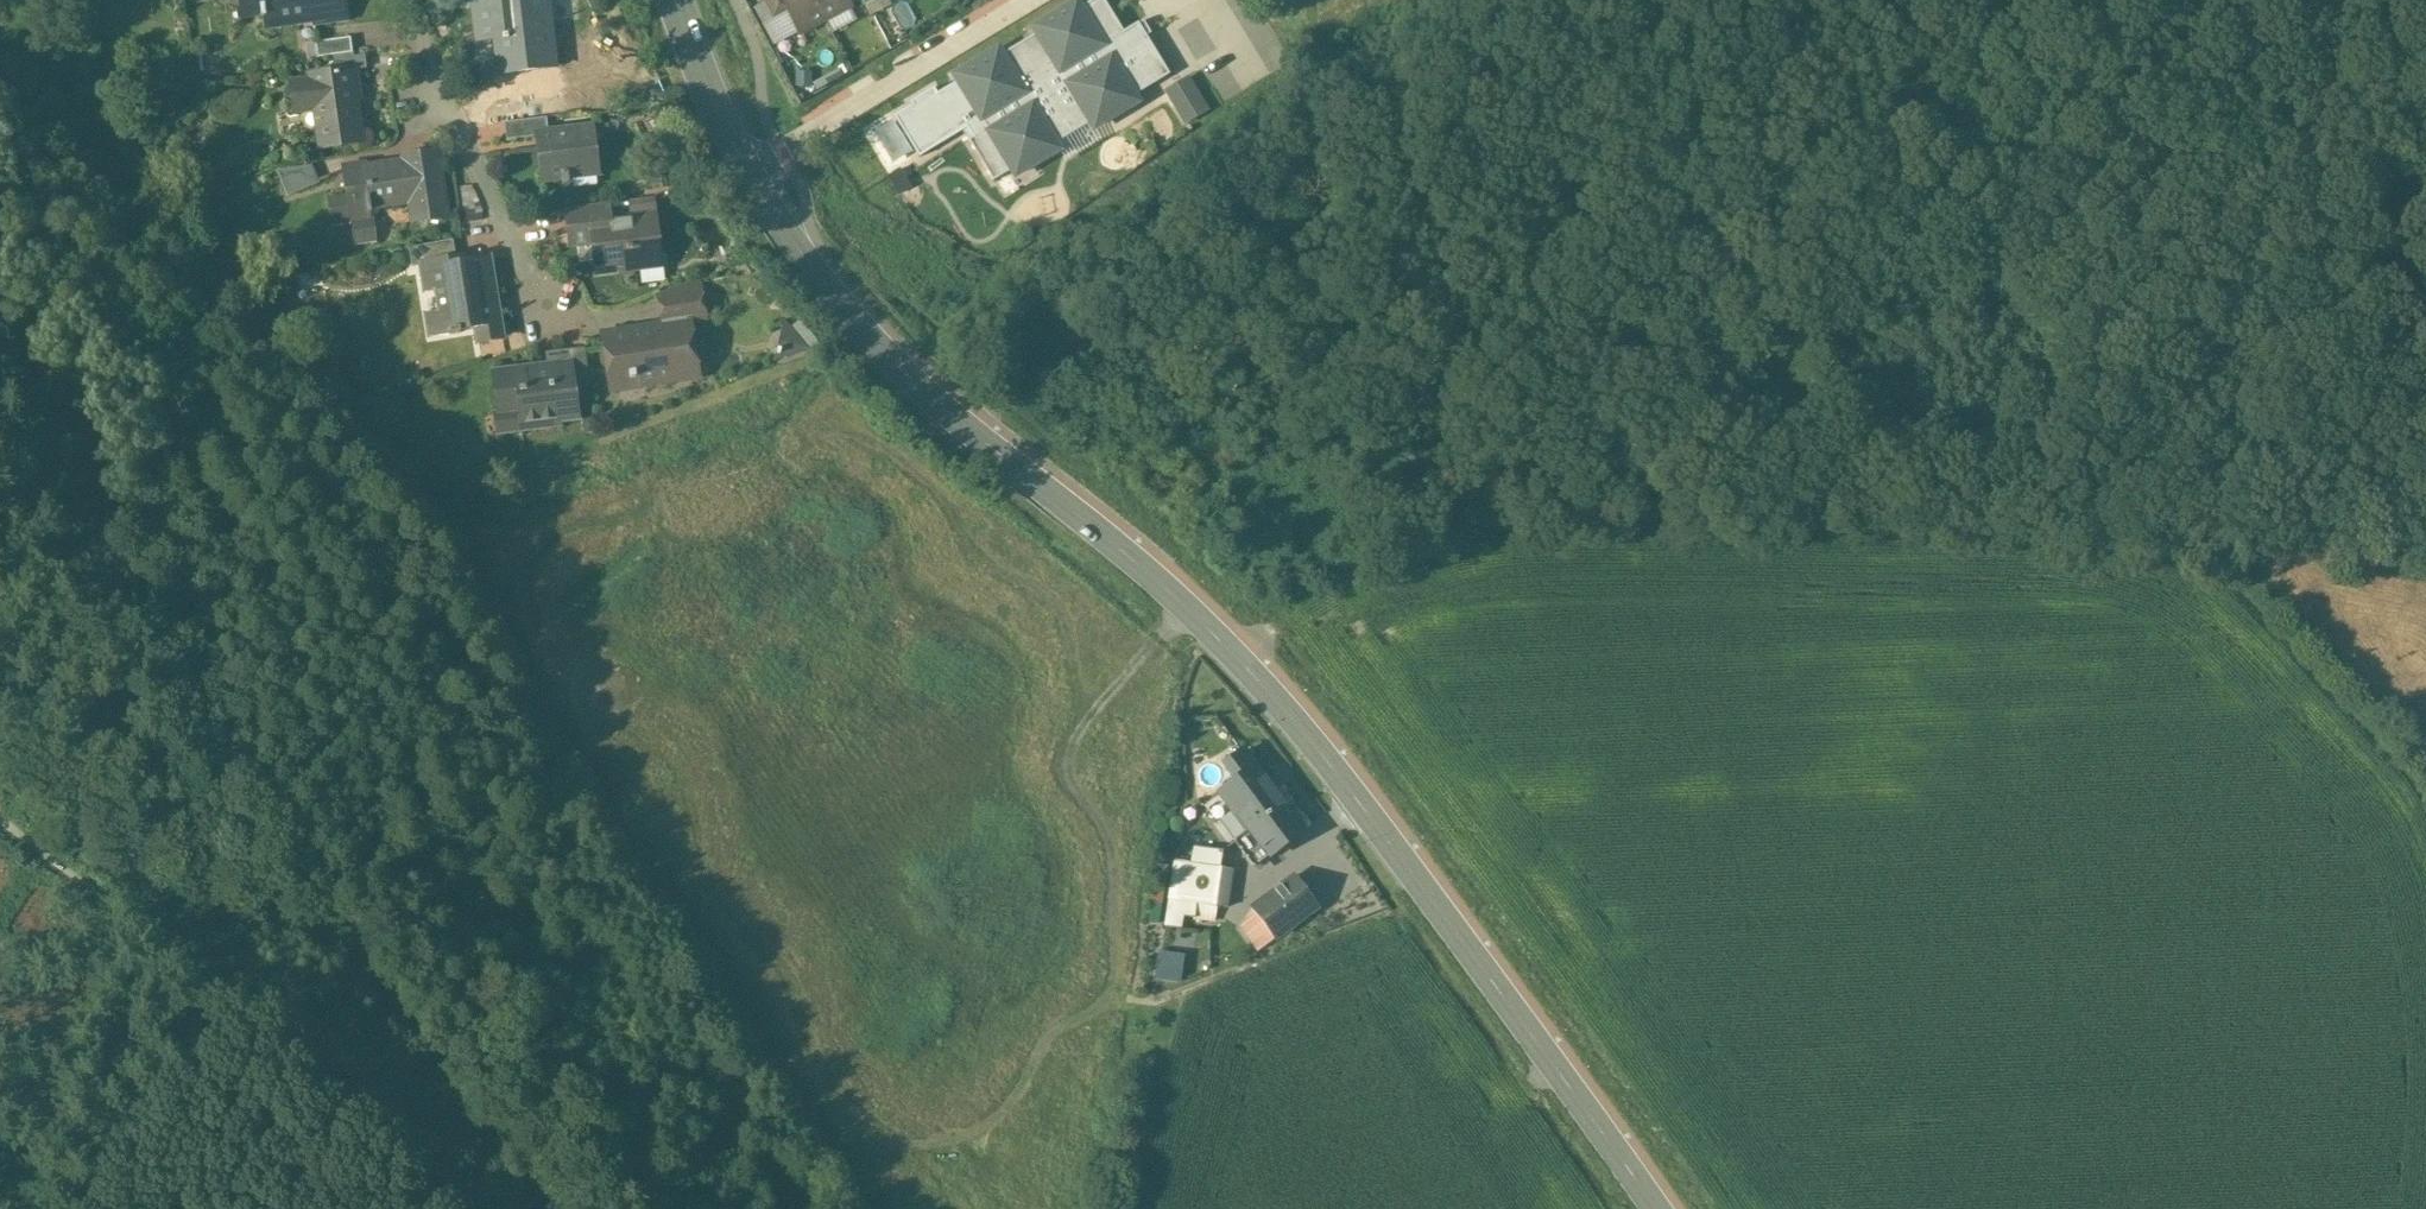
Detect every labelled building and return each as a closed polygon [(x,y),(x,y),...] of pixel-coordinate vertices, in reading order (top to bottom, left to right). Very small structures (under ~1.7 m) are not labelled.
[(262,3),(260,4),(262,17),(264,16),(265,27),(312,20),(313,23),(348,18),(345,0),(261,0),(262,3)] [(476,25),(477,25),(479,39),(502,37),(503,39),(516,37),(521,72),(554,68),(545,0),(473,0),(476,25)] [(774,17),(786,10),(781,0),(765,0),(774,17)] [(786,10),(798,33),(824,19),(813,0),(781,0),(786,10)] [(824,19),(849,6),(846,0),(813,0),(824,19)] [(1032,28),(1036,34),(1001,55),(998,49),(953,76),(986,130),(968,141),(993,182),(1011,171),(1015,177),(1059,150),(1055,144),(1090,123),(1093,129),(1138,102),(1134,96),(1169,75),(1146,36),(1141,39),(1133,26),(1123,32),(1103,0),(1093,0),(1080,8),(1076,2),(1032,28)] [(350,38),(315,42),(318,57),(334,55),(352,53),(350,38)] [(315,42),(305,44),(308,59),(318,57),(315,42)] [(352,53),(334,55),(336,73),(355,70),(365,69),(364,56),(353,57),(352,53)] [(334,74),(320,76),(321,81),(291,86),(295,110),(313,108),(318,148),(360,142),(353,92),(358,91),(355,70),(336,73),(334,73),(334,74)] [(1183,122),(1209,111),(1194,73),(1167,84),(1183,122)] [(546,118),(504,123),(506,140),(538,136),(537,127),(547,126),(546,118)] [(591,127),(544,133),(546,147),(537,148),(542,180),(562,178),(562,183),(568,182),(567,170),(596,167),(591,127)] [(404,162),(364,168),(364,165),(344,168),(345,170),(349,198),(330,201),(334,226),(371,220),(370,211),(371,211),(371,206),(410,200),(413,221),(446,216),(436,153),(403,158),(404,162)] [(310,168),(279,172),(288,193),(316,181),(310,168)] [(607,204),(565,209),(568,233),(582,231),(581,224),(609,220),(607,204)] [(609,220),(581,224),(582,231),(584,245),(591,244),(592,244),(596,274),(619,271),(620,272),(623,274),(631,273),(633,270),(633,269),(641,268),(640,262),(643,258),(654,257),(649,221),(650,221),(650,216),(609,220)] [(489,259),(467,263),(466,254),(455,256),(452,240),(409,248),(412,266),(423,264),(427,291),(435,290),(439,313),(445,313),(449,335),(460,333),(459,331),(475,328),(477,342),(502,337),(499,321),(489,259)] [(697,279),(658,295),(663,325),(688,322),(689,323),(704,320),(697,279)] [(663,325),(609,334),(613,358),(607,366),(608,377),(617,383),(636,380),(643,385),(674,381),(673,375),(696,371),(689,323),(688,322),(663,325)] [(773,333),(782,356),(803,347),(794,325),(773,333)] [(584,348),(567,350),(569,364),(570,364),(573,389),(589,387),(584,348)] [(569,364),(547,367),(547,365),(529,367),(529,369),(494,373),(499,414),(520,411),(522,431),(559,427),(558,420),(577,418),(577,416),(573,389),(570,364),(569,364)] [(1263,779),(1254,766),(1254,767),(1242,751),(1224,765),(1235,780),(1220,792),(1247,829),(1233,840),(1253,867),(1302,831),(1272,790),(1274,789),(1274,788),(1275,787),(1267,777),(1266,778),(1266,777),(1263,779)] [(1221,852),(1195,847),(1192,864),(1177,862),(1171,899),(1192,903),(1216,906),(1222,869),(1219,868),(1221,852)] [(1295,875),(1251,909),(1274,939),(1318,906),(1295,875)] [(1216,906),(1192,903),(1189,917),(1214,921),(1216,906)] [(1159,949),(1156,979),(1182,981),(1185,951),(1159,949)]
